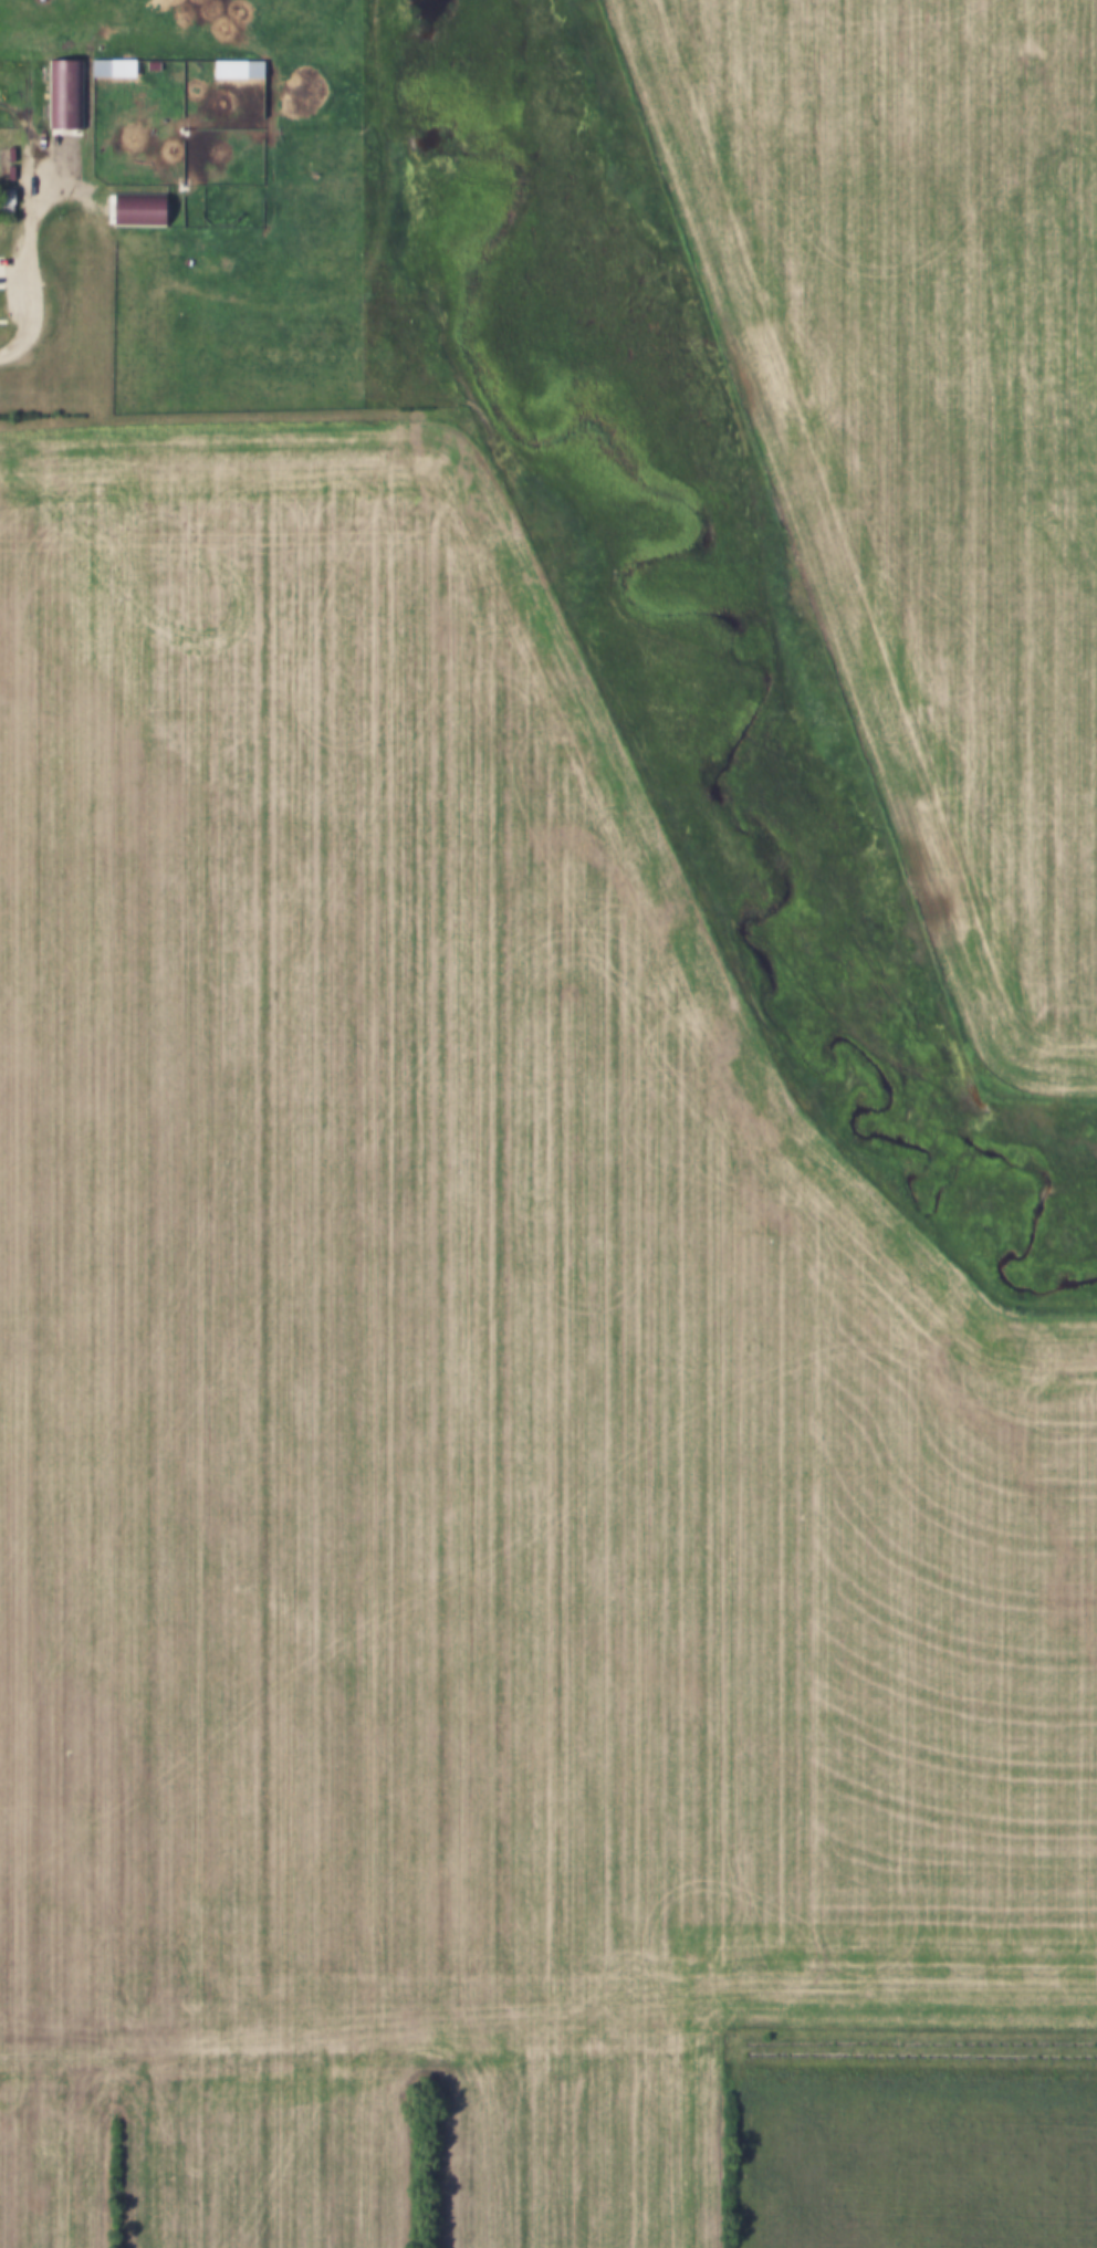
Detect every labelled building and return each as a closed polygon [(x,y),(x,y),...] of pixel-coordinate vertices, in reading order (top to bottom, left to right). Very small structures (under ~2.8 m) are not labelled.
[(252,79),(268,79),(268,62),(252,62),(252,79)] [(117,129),(118,151),(157,151),(157,129),(117,129)] [(172,228),(172,201),(119,201),(119,228),(172,228)]
